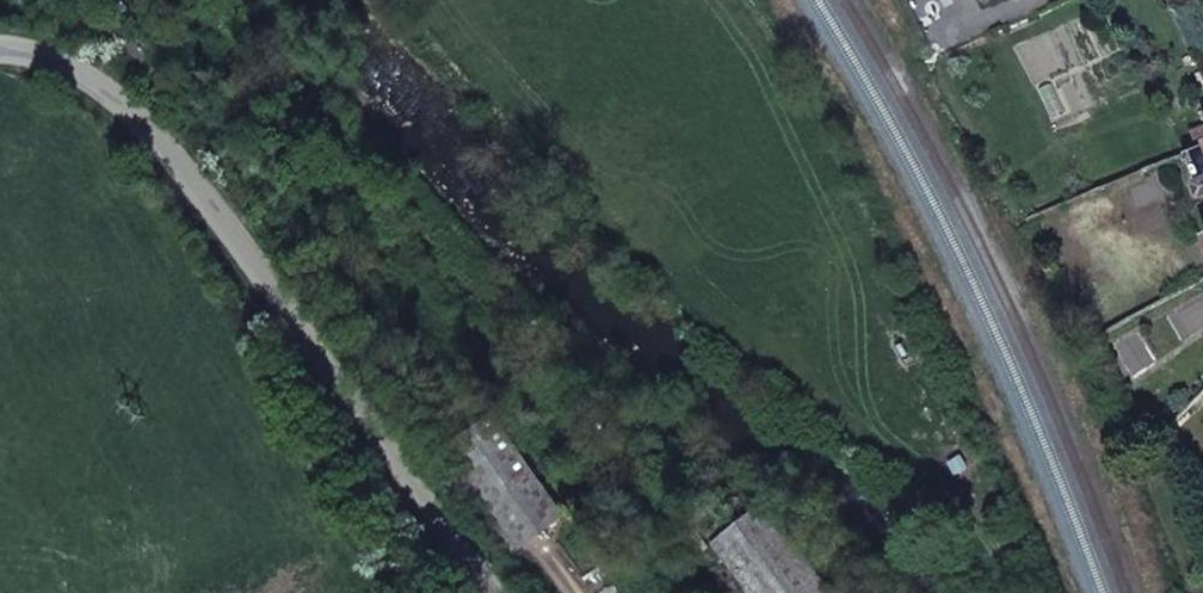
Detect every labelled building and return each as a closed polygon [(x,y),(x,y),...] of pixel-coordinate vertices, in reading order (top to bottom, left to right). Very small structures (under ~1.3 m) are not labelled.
[(1188,153),(1201,187),(1202,191),(1202,146),(1188,153)] [(478,388),(433,417),(452,445),(499,414),(478,388)] [(452,445),(424,465),(499,561),(567,513),(499,414),(452,445)] [(1164,434),(1153,446),(1160,453),(1171,441),(1164,434)] [(714,544),(751,592),(836,592),(769,502),(714,544)]
